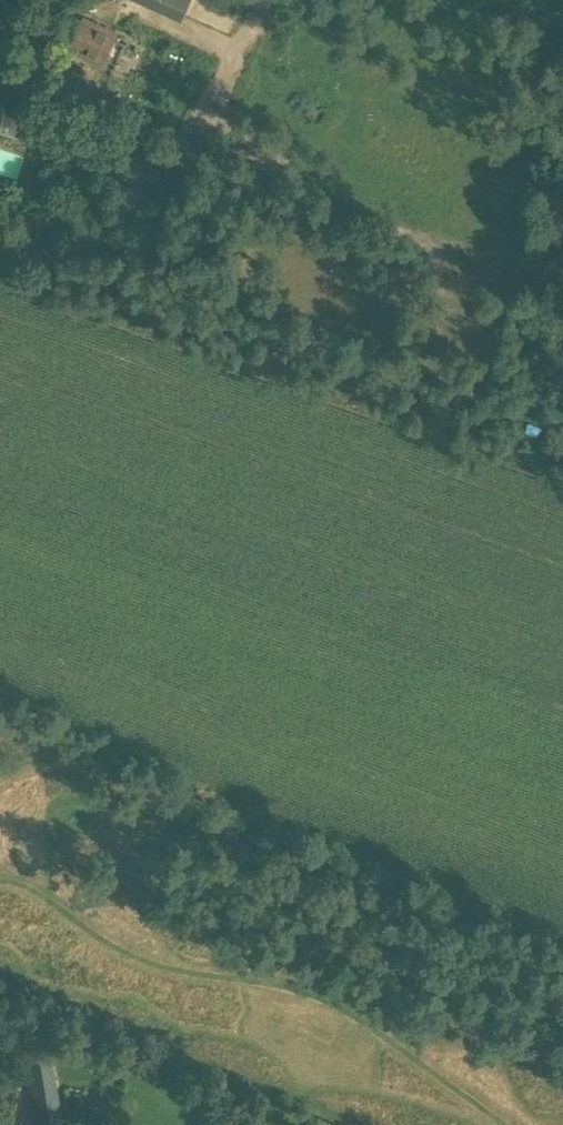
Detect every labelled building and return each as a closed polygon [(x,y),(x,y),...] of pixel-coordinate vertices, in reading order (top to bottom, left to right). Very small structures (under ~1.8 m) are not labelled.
[(188,0),(163,0),(184,10),(188,0)] [(107,29),(83,18),(69,49),(93,61),(96,55),(115,64),(125,44),(105,35),(107,29)] [(0,124),(0,135),(34,146),(41,125),(4,113),(0,124)] [(26,1056),(31,1088),(35,1111),(62,1106),(52,1051),(26,1056)]
